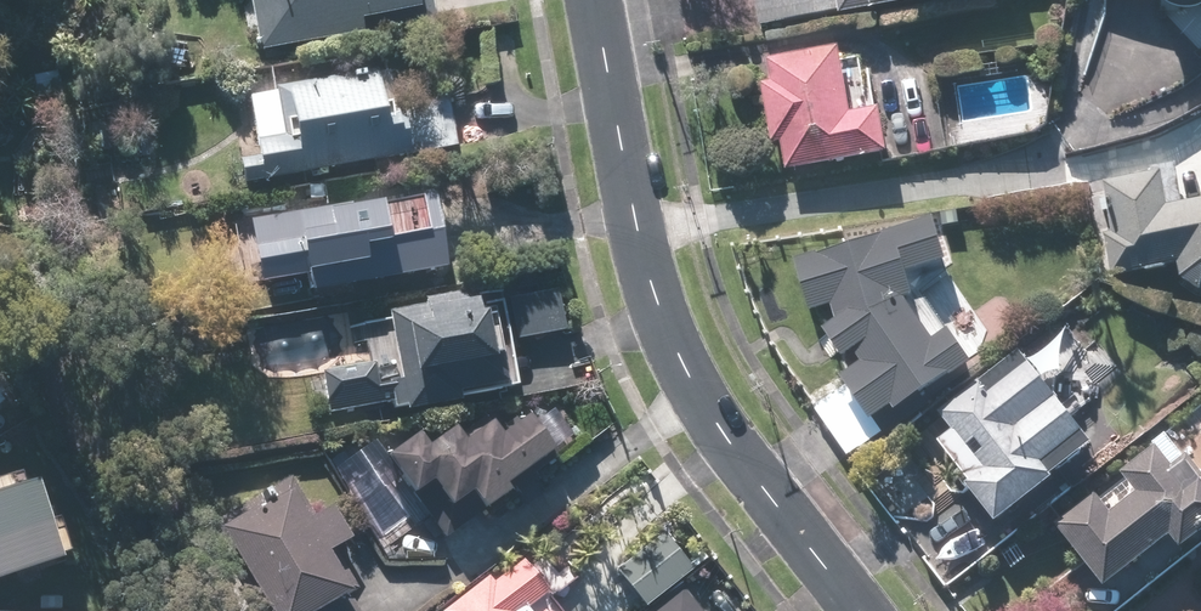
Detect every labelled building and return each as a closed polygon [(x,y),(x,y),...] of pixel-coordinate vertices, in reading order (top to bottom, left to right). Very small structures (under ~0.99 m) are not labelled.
[(422,0),(258,0),(255,1),(265,51),(368,31),(365,17),(423,5),(422,0)] [(765,27),(911,0),(760,0),(765,27)] [(843,45),(772,58),(776,80),(764,82),(776,142),(787,140),(792,168),(893,149),(885,106),(856,111),(843,45)] [(280,90),(255,94),(266,156),(241,161),(245,183),(417,153),(410,115),(390,119),(381,69),(280,86),(280,90)] [(1116,274),(1185,261),(1188,275),(1200,283),(1200,199),(1173,205),(1167,172),(1109,183),(1118,232),(1109,234),(1116,274)] [(441,190),(254,221),(264,280),(314,272),(317,287),(454,264),(441,190)] [(940,215),(802,258),(817,308),(837,302),(842,318),(830,327),(849,355),(858,349),(867,362),(849,374),(882,422),(979,354),(959,326),(940,339),(911,297),(921,294),(913,270),(954,257),(940,215)] [(322,373),(329,411),(521,376),(515,341),(568,331),(560,289),(507,299),(487,302),(485,289),(393,305),(406,382),(383,387),(379,363),(322,373)] [(1096,441),(1024,348),(942,411),(957,431),(942,443),(1000,516),(1096,441)] [(397,454),(450,533),(564,457),(535,414),(507,433),(498,419),(470,438),(464,428),(435,447),(427,434),(397,454)] [(1112,582),(1177,532),(1189,546),(1200,537),(1200,461),(1194,452),(1176,466),(1158,443),(1123,471),(1139,492),(1114,512),(1097,491),(1062,518),(1112,582)] [(59,556),(36,478),(0,488),(0,574),(59,556)] [(283,610),(362,610),(351,593),(359,589),(334,549),(355,536),(335,504),(314,517),(296,488),(231,528),(283,610)] [(621,570),(648,605),(695,568),(667,534),(621,570)] [(446,610),(535,610),(532,607),(552,591),(526,558),(496,582),(491,576),(446,610)] [(685,588),(656,610),(703,610),(685,588)]
